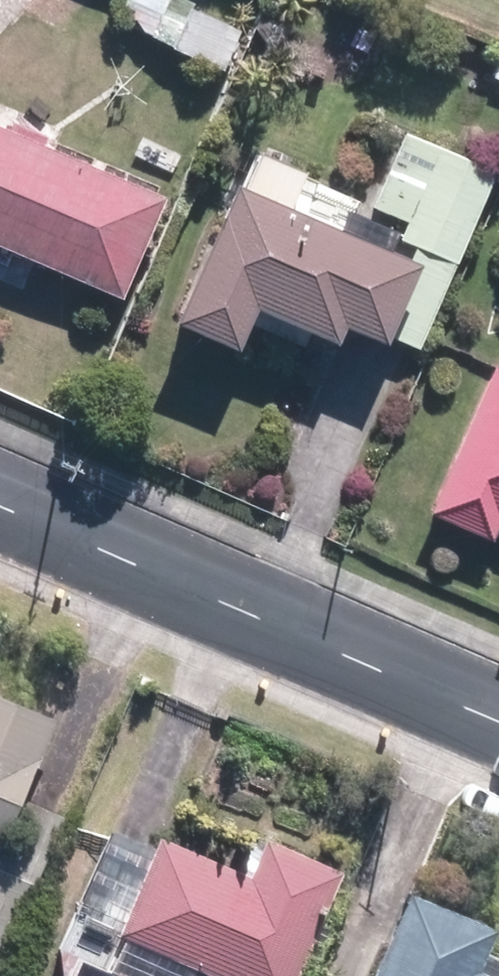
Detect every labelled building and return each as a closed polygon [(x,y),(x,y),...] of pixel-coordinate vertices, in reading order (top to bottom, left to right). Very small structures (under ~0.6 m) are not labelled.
[(185,0),(140,0),(127,28),(226,71),(245,26),(185,0)] [(123,296),(168,194),(0,120),(0,242),(123,296)] [(407,131),(375,203),(410,218),(404,234),(461,259),(498,172),(498,171),(407,131)] [(390,246),(399,226),(352,204),(342,225),(292,202),(307,170),(257,147),(179,313),(245,343),(263,304),(340,340),(348,323),(389,342),(392,336),(415,347),(453,266),(421,251),(417,259),(390,246)] [(434,513),(494,539),(498,527),(498,364),(434,513)] [(58,714),(0,689),(0,845),(1,845),(21,798),(58,714)] [(21,798),(1,845),(0,845),(0,972),(67,818),(21,798)] [(60,947),(62,975),(295,975),(342,867),(259,831),(245,866),(161,830),(152,851),(109,833),(60,947)] [(371,975),(498,975),(498,972),(484,965),(498,931),(498,927),(411,888),(371,975)]
